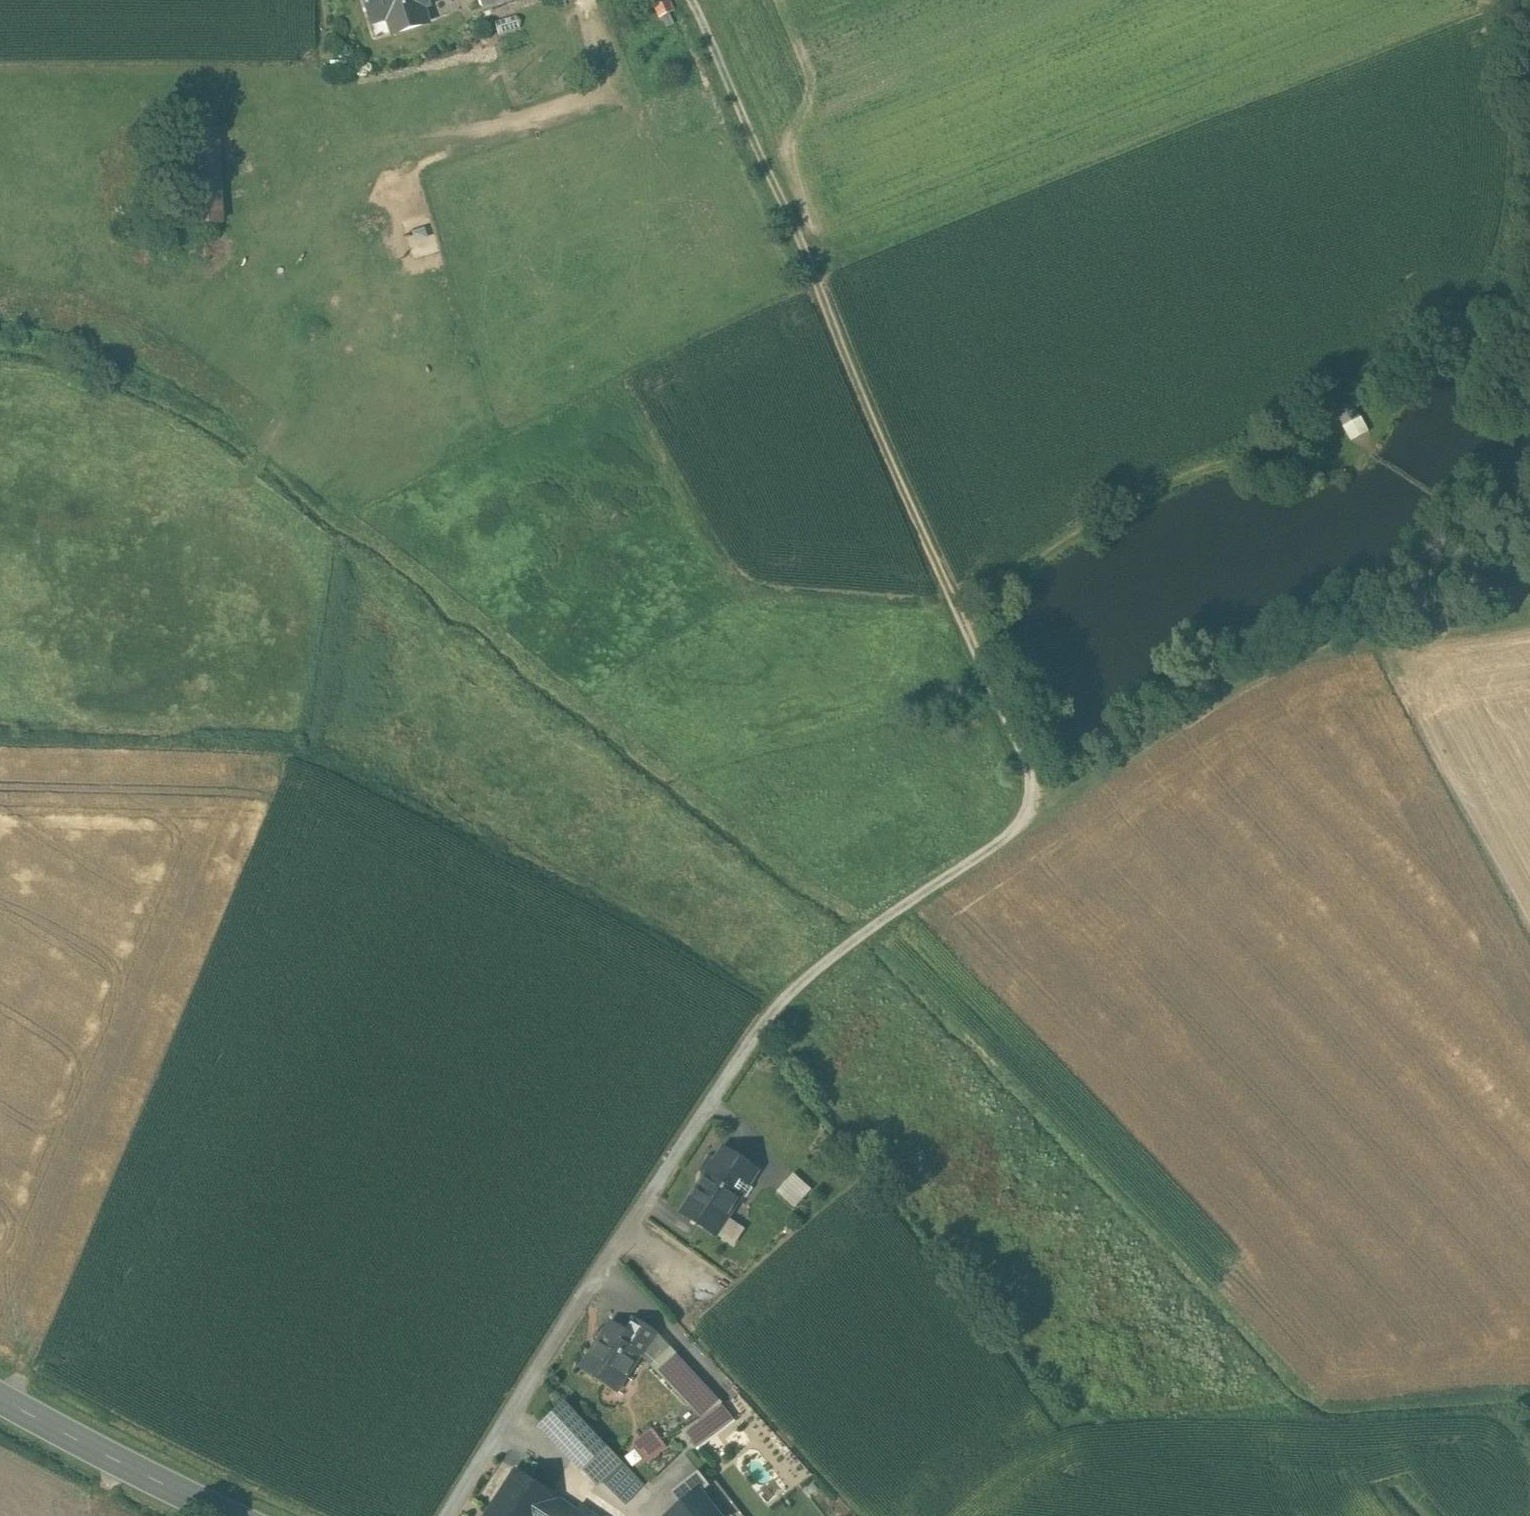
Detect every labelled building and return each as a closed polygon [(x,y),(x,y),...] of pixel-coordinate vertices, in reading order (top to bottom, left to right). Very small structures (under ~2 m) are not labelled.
[(373,25),(390,19),(394,31),(428,20),(425,8),(423,3),(431,1),(430,0),(365,0),(373,25)] [(484,8),(510,0),(481,0),(484,8)] [(661,18),(663,17),(670,14),(675,12),(671,0),(653,0),(661,18)] [(670,14),(663,17),(667,25),(674,21),(670,14)] [(519,16),(503,21),(497,23),(501,35),(522,28),(519,16)] [(428,20),(394,31),(396,37),(430,26),(428,20)] [(212,109),(171,112),(177,226),(218,224),(212,109)] [(1353,401),(1336,411),(1352,438),(1369,429),(1353,401)] [(757,1169),(725,1148),(717,1161),(710,1157),(702,1169),(708,1173),(709,1174),(741,1194),(742,1194),(747,1197),(753,1187),(748,1184),(757,1169)] [(708,1173),(682,1212),(716,1234),(742,1194),(741,1194),(709,1174),(708,1173)] [(809,1185),(791,1173),(777,1196),(796,1208),(809,1185)] [(621,1341),(607,1331),(582,1368),(613,1388),(622,1374),(626,1376),(640,1355),(642,1356),(657,1333),(636,1319),(621,1341)] [(642,1356),(701,1416),(684,1430),(696,1446),(735,1418),(721,1401),(657,1333),(642,1356)] [(607,1446),(566,1401),(541,1424),(583,1469),(607,1446)] [(653,1430),(635,1444),(647,1461),(666,1446),(653,1430)] [(583,1469),(596,1483),(611,1469),(621,1460),(607,1446),(583,1469)] [(644,1485),(621,1460),(611,1469),(612,1469),(636,1493),(644,1485)] [(636,1493),(612,1469),(602,1480),(626,1504),(636,1493)] [(517,1470),(494,1504),(511,1515),(544,1515),(557,1497),(517,1470)] [(699,1470),(672,1491),(683,1505),(700,1491),(701,1492),(710,1485),(699,1470)] [(683,1505),(670,1515),(671,1515),(719,1515),(701,1492),(700,1491),(683,1505)] [(577,1510),(557,1497),(544,1515),(572,1515),(577,1510)] [(494,1504),(486,1515),(511,1515),(494,1504)] [(580,1504),(577,1510),(572,1515),(597,1515),(580,1504)]
